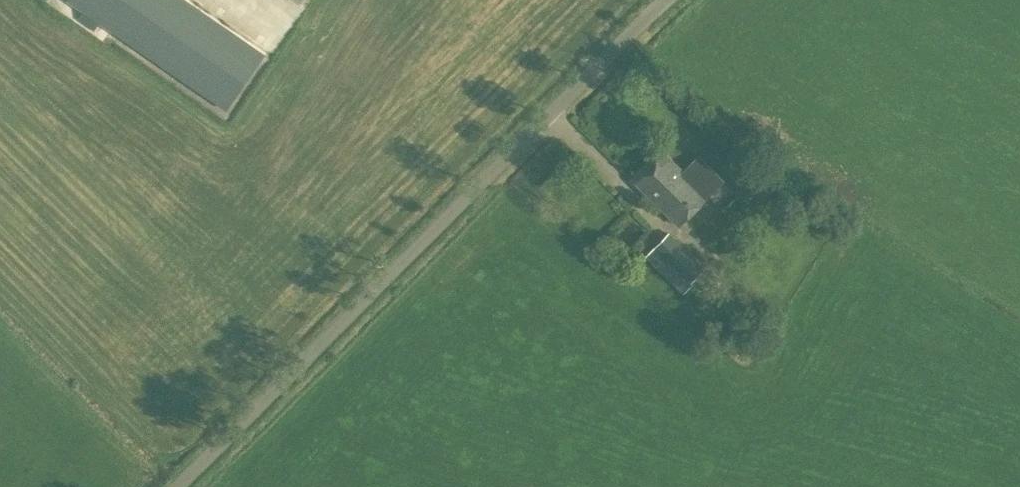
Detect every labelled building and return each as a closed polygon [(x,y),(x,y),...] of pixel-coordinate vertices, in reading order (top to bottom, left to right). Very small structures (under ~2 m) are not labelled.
[(185,0),(68,0),(226,109),(264,54),(185,0)] [(636,182),(678,225),(723,180),(700,158),(685,173),(665,153),(636,182)] [(690,282),(705,267),(669,232),(645,257),(683,294),(692,284),(690,282)]
